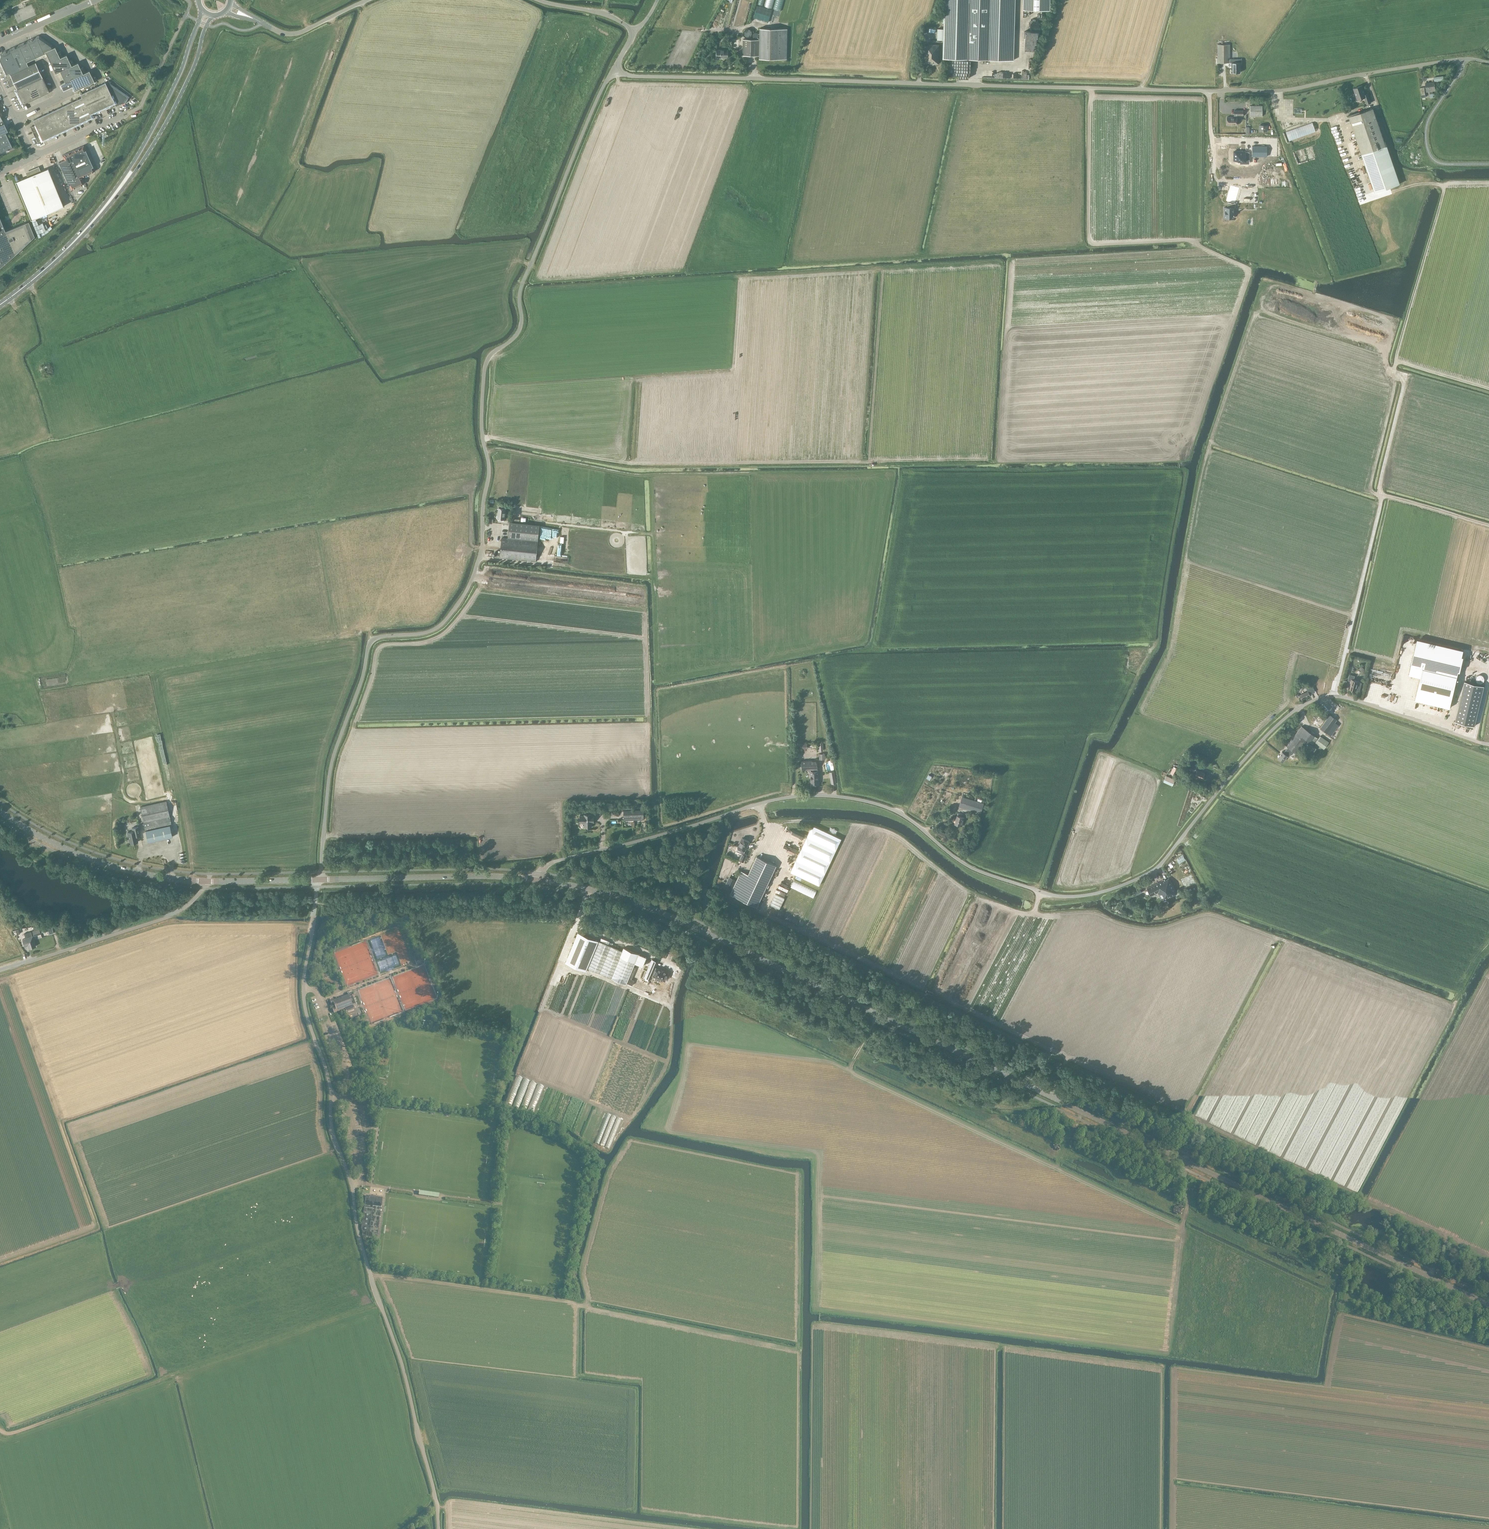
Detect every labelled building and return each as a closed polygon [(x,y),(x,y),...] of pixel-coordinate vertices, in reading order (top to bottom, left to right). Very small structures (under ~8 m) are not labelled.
[(969,59),(1014,61),(1016,0),(945,0),(944,30),(938,30),(938,40),(944,40),(943,58),(969,59)] [(1024,9),(1049,10),(1049,0),(1024,0),(1024,9)] [(760,28),(760,39),(743,38),(743,54),(759,55),(759,58),(786,59),(787,28),(760,28)] [(39,36),(36,37),(44,54),(46,53),(45,52),(53,48),(52,45),(39,36)] [(36,37),(28,41),(36,58),(44,54),(36,37)] [(28,41),(19,45),(26,62),(27,62),(36,58),(28,41)] [(925,45),(924,63),(939,64),(939,45),(929,44),(929,45),(925,45)] [(1240,68),(1240,64),(1241,63),(1241,59),(1235,59),(1229,60),(1229,45),(1218,44),(1218,63),(1232,63),(1232,73),(1239,73),(1239,68),(1240,68)] [(19,45),(10,50),(19,70),(28,66),(27,62),(26,62),(19,45)] [(55,47),(53,48),(45,52),(46,53),(48,57),(58,53),(58,52),(55,47)] [(717,57),(728,57),(728,49),(717,49),(717,57)] [(10,74),(11,73),(11,74),(19,70),(10,50),(0,54),(0,55),(0,64),(6,76),(10,74)] [(60,51),(58,52),(58,53),(48,57),(50,62),(63,57),(63,56),(60,51)] [(66,55),(63,56),(63,57),(50,62),(56,73),(60,71),(74,65),(74,64),(72,59),(69,60),(66,55)] [(8,81),(9,84),(39,70),(35,62),(28,66),(19,70),(11,74),(11,73),(10,74),(12,79),(8,81)] [(78,63),(74,64),(74,65),(60,71),(65,82),(70,80),(86,72),(83,67),(80,68),(78,63)] [(15,84),(17,89),(25,85),(42,77),(39,70),(9,84),(10,87),(15,84)] [(89,71),(86,72),(70,80),(75,91),(97,80),(95,75),(92,76),(89,71)] [(29,93),(18,98),(21,104),(24,103),(24,104),(49,92),(42,77),(25,85),(29,93)] [(105,82),(80,94),(82,97),(90,114),(115,102),(116,106),(123,102),(127,97),(107,83),(106,83),(105,82)] [(1427,92),(1430,92),(1431,98),(1434,97),(1435,95),(1435,93),(1434,91),(1435,91),(1434,82),(1426,83),(1427,92)] [(15,91),(18,98),(29,93),(25,85),(17,89),(15,91)] [(1368,94),(1366,95),(1363,86),(1354,89),(1358,100),(1365,98),(1367,104),(1371,103),(1368,94)] [(82,97),(72,102),(82,122),(92,117),(90,114),(82,97)] [(72,102),(62,106),(67,116),(72,126),(82,122),(72,102)] [(62,106),(53,111),(57,121),(67,116),(62,106)] [(1262,106),(1250,106),(1250,116),(1262,116),(1262,106)] [(1360,112),(1349,115),(1362,154),(1375,193),(1399,185),(1386,146),(1373,108),(1360,113),(1360,112)] [(35,125),(30,127),(37,143),(62,131),(57,121),(53,111),(33,120),(35,125)] [(1243,115),(1243,111),(1234,111),(1234,117),(1227,117),(1227,125),(1237,125),(1237,115),(1243,115)] [(67,116),(57,121),(62,131),(72,126),(67,116)] [(0,126),(0,152),(1,153),(12,147),(5,133),(7,131),(4,124),(0,126)] [(84,146),(70,152),(74,160),(87,154),(84,146)] [(1267,157),(1267,147),(1252,146),(1252,157),(1267,157)] [(1246,149),(1235,149),(1235,159),(1246,159),(1246,154),(1250,154),(1250,149),(1246,149)] [(74,160),(70,152),(62,155),(64,160),(59,162),(71,190),(84,184),(81,177),(78,169),(74,160)] [(91,163),(87,154),(74,160),(78,169),(91,163)] [(91,163),(78,169),(81,177),(95,171),(91,163)] [(16,183),(31,220),(64,207),(48,169),(41,172),(39,168),(26,173),(28,178),(16,183)] [(1229,207),(1224,207),(1224,218),(1234,218),(1234,215),(1234,214),(1234,208),(1236,208),(1236,203),(1237,203),(1237,188),(1227,188),(1227,203),(1229,203),(1229,207)] [(1258,188),(1237,188),(1237,203),(1258,204),(1258,188)] [(6,263),(15,254),(25,245),(35,236),(29,222),(6,231),(0,217),(0,268),(6,263)] [(498,519),(505,520),(506,509),(499,508),(498,519)] [(508,537),(538,541),(540,526),(510,522),(508,537)] [(496,552),(495,557),(536,562),(538,542),(502,538),(500,552),(496,552)] [(1417,641),(1409,675),(1421,677),(1415,700),(1450,708),(1463,652),(1417,641)] [(1356,691),(1357,690),(1360,691),(1362,683),(1359,682),(1359,681),(1354,680),(1355,676),(1350,674),(1348,680),(1351,681),(1349,689),(1356,691)] [(1465,682),(1455,722),(1475,726),(1484,686),(1465,682)] [(1308,691),(1299,695),(1301,700),(1310,696),(1309,695),(1308,691)] [(1330,715),(1320,728),(1331,736),(1338,726),(1335,723),(1336,720),(1330,715)] [(1282,752),(1278,758),(1280,760),(1283,762),(1288,756),(1289,757),(1293,751),(1296,753),(1301,746),(1305,750),(1305,751),(1303,753),(1309,759),(1311,755),(1316,748),(1310,744),(1307,748),(1303,744),(1306,740),(1310,742),(1313,744),(1318,738),(1315,736),(1310,733),(1302,727),(1287,747),(1288,748),(1284,753),(1282,752)] [(1316,743),(1324,749),(1326,746),(1328,742),(1320,737),(1319,739),(1316,743)] [(1185,765),(1194,769),(1198,760),(1189,756),(1185,765)] [(817,761),(802,761),(802,766),(802,770),(811,770),(811,771),(812,785),(814,784),(817,784),(819,784),(819,772),(817,772),(817,771),(816,771),(816,769),(818,769),(817,765),(817,761)] [(1191,777),(1194,778),(1198,780),(1199,778),(1202,779),(1204,773),(1197,770),(1195,774),(1193,773),(1191,777)] [(1166,776),(1163,782),(1172,786),(1175,780),(1166,776)] [(984,803),(963,797),(959,807),(981,814),(984,803)] [(144,823),(146,830),(148,842),(172,837),(170,825),(172,824),(170,817),(167,801),(140,807),(144,823)] [(624,811),(625,820),(644,820),(644,810),(624,811)] [(957,815),(957,817),(955,817),(955,819),(956,819),(955,823),(962,826),(964,818),(962,817),(963,814),(958,813),(958,815),(957,815)] [(580,823),(584,823),(584,827),(587,827),(587,828),(588,828),(589,828),(590,827),(592,827),(592,823),(594,823),(594,815),(591,815),(591,814),(584,815),(584,816),(580,816),(580,823)] [(812,825),(791,872),(819,885),(841,839),(812,825)] [(127,832),(130,844),(138,842),(136,836),(140,835),(138,827),(132,828),(133,831),(127,832)] [(937,834),(947,839),(948,835),(939,830),(937,834)] [(745,853),(750,841),(743,838),(739,848),(742,850),(741,853),(743,854),(740,860),(744,862),(748,855),(745,853)] [(731,894),(758,907),(777,866),(758,857),(749,874),(742,871),(731,894)] [(1185,889),(1196,883),(1191,874),(1180,879),(1185,889)] [(1151,896),(1158,893),(1162,901),(1177,894),(1169,879),(1165,881),(1164,880),(1147,888),(1151,896)] [(49,934),(54,933),(52,925),(33,931),(34,936),(41,933),(41,932),(42,932),(48,930),(49,934)] [(36,946),(31,931),(24,933),(26,938),(22,939),(25,946),(28,945),(29,948),(36,946)] [(588,968),(612,978),(626,984),(635,963),(639,954),(624,948),(623,951),(578,932),(565,962),(587,970),(588,968)] [(647,957),(639,954),(635,963),(643,966),(647,957)] [(655,967),(658,962),(652,959),(644,977),(650,980),(652,976),(665,982),(666,979),(668,980),(670,976),(668,976),(669,973),(655,967)] [(635,987),(649,993),(652,987),(637,981),(635,987)] [(345,1012),(346,1011),(353,1009),(352,1005),(351,1005),(348,995),(333,1000),(333,998),(329,1000),(330,1004),(333,1003),(334,1007),(331,1008),(333,1012),(344,1008),(345,1012)] [(362,1235),(376,1237),(380,1207),(382,1197),(365,1195),(363,1207),(363,1213),(361,1228),(361,1230),(362,1231),(362,1235)]
